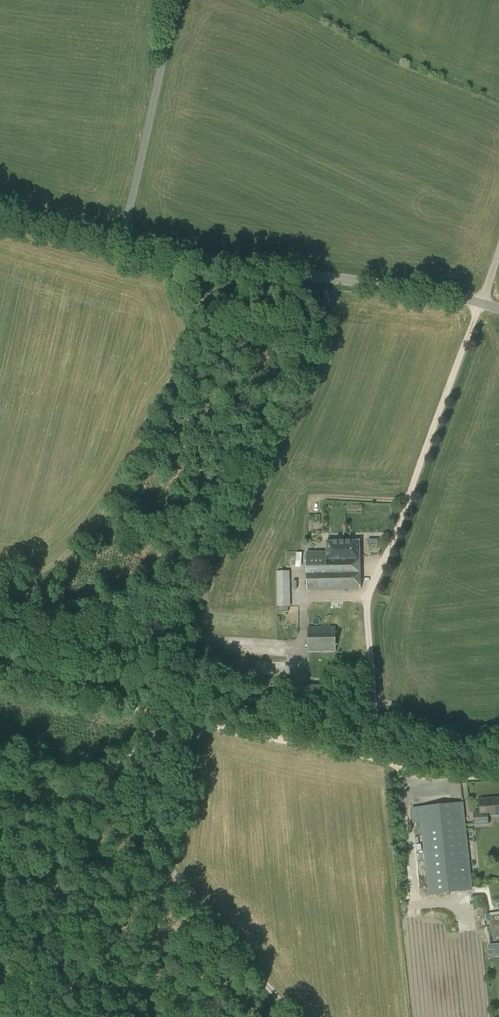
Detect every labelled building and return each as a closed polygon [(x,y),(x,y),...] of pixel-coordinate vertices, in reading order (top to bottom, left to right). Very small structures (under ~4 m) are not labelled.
[(359,541),(326,542),(326,552),(306,552),(307,591),(360,590),(359,541)] [(276,571),(277,612),(288,612),(288,607),(290,607),(289,571),(276,571)] [(335,627),(307,627),(308,652),(336,652),(335,627)] [(479,800),(480,813),(474,813),(475,825),(487,824),(487,816),(498,815),(498,798),(479,800)] [(418,807),(428,895),(472,891),(463,802),(418,807)] [(498,956),(498,943),(487,944),(488,957),(498,956)]
